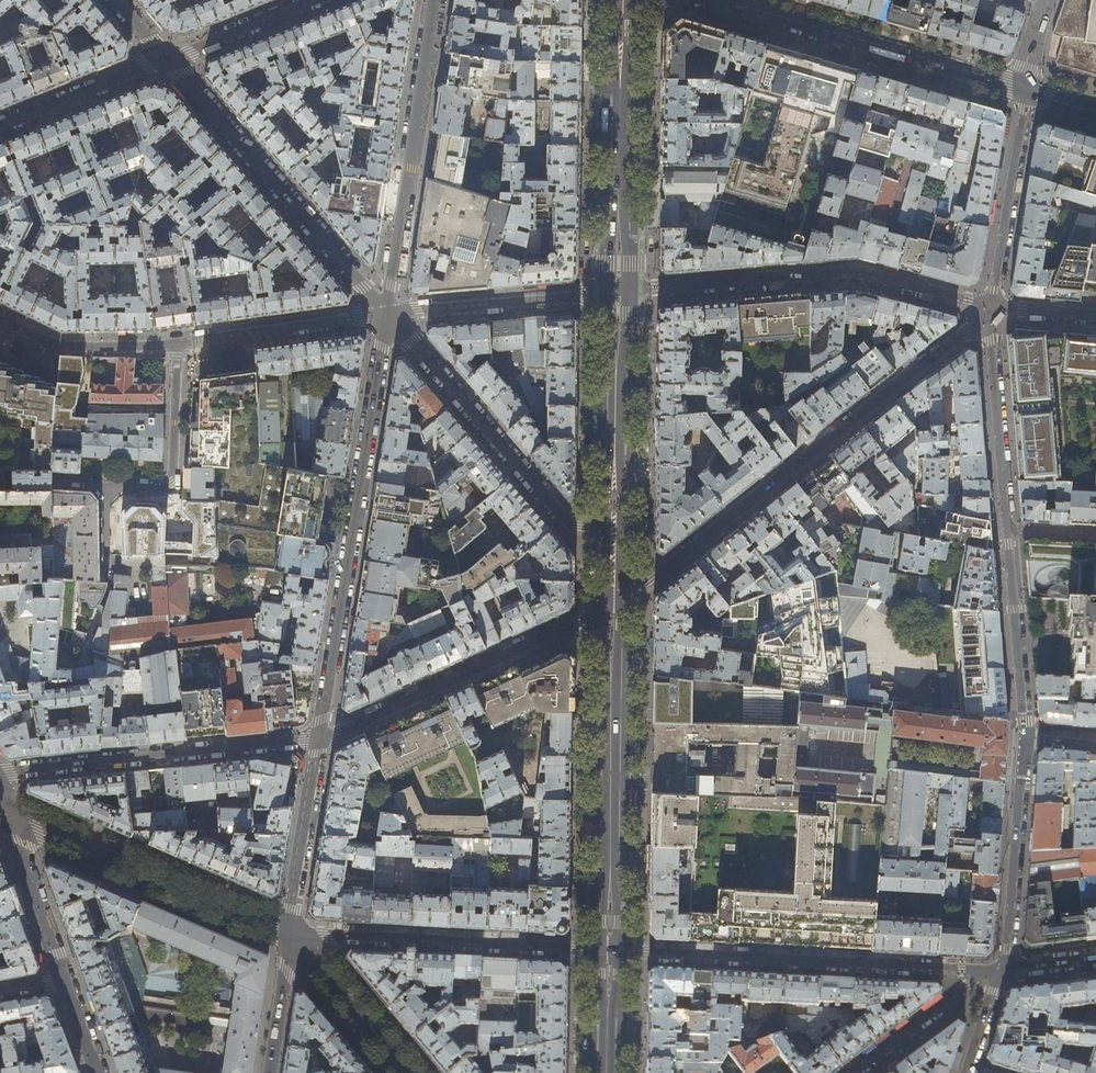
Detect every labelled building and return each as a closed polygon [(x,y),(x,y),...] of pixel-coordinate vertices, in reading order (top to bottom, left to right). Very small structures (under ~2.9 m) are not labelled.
[(16,4),(20,9),(31,0),(0,0),(0,18),(16,4)] [(65,4),(53,14),(40,0),(31,0),(20,9),(25,16),(22,18),(21,24),(39,28),(45,23),(46,24),(51,25),(52,24),(55,27),(87,0),(62,0),(65,4)] [(95,0),(87,0),(55,27),(51,31),(66,34),(78,24),(79,24),(80,25),(81,25),(82,25),(83,25),(83,24),(92,35),(111,19),(102,8),(95,0)] [(147,11),(159,0),(138,0),(147,11)] [(177,0),(159,0),(147,11),(164,30),(170,32),(184,35),(189,33),(201,28),(192,6),(180,11),(173,3),(177,0)] [(192,6),(201,28),(217,22),(234,15),(228,0),(208,0),(192,6)] [(234,15),(252,8),(270,0),(228,0),(234,15)] [(349,4),(365,43),(374,32),(369,21),(372,20),(373,22),(375,21),(374,19),(375,19),(375,18),(376,17),(377,16),(377,15),(378,17),(386,14),(384,10),(380,0),(358,0),(349,4)] [(384,10),(387,9),(388,11),(389,10),(390,10),(391,9),(392,10),(393,10),(394,11),(393,18),(387,17),(381,23),(392,25),(392,26),(390,26),(389,26),(388,26),(387,27),(387,28),(384,27),(384,30),(386,31),(386,34),(374,32),(365,43),(364,44),(407,50),(409,38),(414,6),(415,0),(380,0),(384,10)] [(453,2),(451,16),(497,22),(501,0),(489,0),(489,1),(494,2),(495,8),(485,7),(484,5),(484,4),(483,3),(481,2),(474,1),(474,0),(454,0),(453,2)] [(534,0),(521,0),(519,6),(517,6),(517,7),(515,8),(515,9),(515,10),(503,9),(504,1),(508,1),(508,0),(501,0),(497,22),(516,24),(521,25),(522,16),(531,17),(534,0)] [(531,17),(530,26),(540,26),(541,26),(546,6),(553,8),(556,14),(556,26),(581,27),(581,10),(582,0),(534,0),(531,17)] [(826,4),(846,10),(850,0),(813,0),(826,4)] [(846,10),(854,12),(872,17),(886,21),(892,1),(888,0),(850,0),(846,10)] [(907,1),(907,2),(906,2),(905,3),(904,5),(892,1),(886,21),(905,27),(926,33),(935,0),(908,0),(907,1)] [(973,17),(978,0),(935,0),(926,33),(945,38),(965,44),(972,20),(973,17)] [(988,0),(978,0),(973,17),(989,22),(987,28),(981,26),(982,22),(972,20),(965,44),(984,50),(1004,55),(1011,51),(1012,48),(1016,37),(998,32),(990,29),(991,24),(998,3),(989,0),(988,0)] [(1091,40),(1095,0),(1065,0),(1052,33),(1063,37),(1060,48),(1054,67),(1079,74),(1095,79),(1095,41),(1091,40)] [(998,3),(991,24),(994,25),(995,21),(998,22),(998,23),(998,25),(999,26),(998,32),(1016,37),(1020,27),(1023,17),(1020,9),(1007,5),(998,3)] [(290,27),(299,50),(305,65),(313,85),(314,87),(324,83),(326,90),(332,83),(335,80),(329,66),(339,62),(343,70),(364,44),(365,43),(349,4),(333,10),(303,22),(290,27)] [(516,24),(497,22),(451,16),(448,35),(446,52),(452,53),(512,62),(516,24)] [(111,19),(92,35),(98,43),(90,46),(94,57),(90,59),(96,70),(111,64),(127,58),(131,42),(122,32),(111,19)] [(712,79),(725,32),(699,24),(681,19),(663,32),(663,52),(662,78),(712,79)] [(31,72),(34,79),(29,81),(35,95),(54,87),(71,80),(65,66),(63,59),(52,33),(46,35),(41,35),(39,28),(21,24),(19,30),(22,35),(12,39),(27,74),(31,72)] [(530,26),(521,25),(520,62),(581,63),(581,46),(581,31),(581,27),(556,26),(551,26),(550,53),(539,52),(540,26),(530,26)] [(277,33),(265,38),(282,80),(285,87),(291,89),(305,92),(306,87),(313,85),(305,65),(293,70),(286,54),(299,50),(290,27),(277,33)] [(51,31),(52,33),(63,59),(67,58),(70,64),(65,66),(71,80),(84,75),(96,70),(90,59),(94,57),(90,46),(76,51),(75,50),(73,50),(72,50),(66,34),(51,31)] [(752,90),(765,43),(743,37),(725,32),(712,79),(752,90)] [(282,80),(265,38),(251,43),(229,52),(210,60),(205,77),(216,90),(232,108),(244,123),(279,92),(285,87),(282,80)] [(6,55),(14,75),(0,81),(0,109),(16,103),(35,95),(29,81),(27,74),(12,39),(0,43),(0,42),(0,57),(6,55)] [(786,49),(765,43),(752,90),(750,95),(780,104),(762,166),(796,175),(814,114),(831,119),(827,131),(839,135),(844,118),(849,100),(858,70),(848,67),(816,58),(786,49)] [(332,83),(326,90),(321,96),(323,103),(340,105),(339,114),(396,122),(398,109),(404,73),(407,50),(364,44),(343,70),(340,74),(352,76),(351,81),(349,81),(348,86),(332,83)] [(512,71),(512,62),(452,53),(452,54),(449,69),(447,85),(481,90),(480,96),(498,99),(509,100),(510,91),(512,71)] [(520,62),(512,62),(512,71),(517,71),(517,79),(514,79),(514,84),(517,84),(516,91),(510,91),(509,100),(533,101),(534,78),(550,78),(550,97),(546,97),(545,96),(539,96),(539,101),(580,102),(580,85),(581,63),(520,62)] [(867,73),(858,70),(849,100),(860,103),(857,111),(862,113),(860,123),(844,118),(839,135),(833,156),(853,162),(857,148),(865,122),(878,76),(867,73)] [(893,80),(878,76),(865,122),(870,124),(890,130),(895,131),(899,116),(908,84),(893,80)] [(752,90),(712,79),(662,78),(662,100),(662,121),(732,122),(732,115),(736,115),(737,115),(738,115),(739,115),(740,114),(740,113),(740,96),(750,96),(750,95),(752,90)] [(171,88),(151,83),(147,85),(133,90),(150,132),(141,167),(149,176),(168,160),(154,145),(174,128),(187,143),(205,127),(194,115),(174,92),(171,88)] [(480,96),(481,90),(447,85),(441,84),(436,114),(434,132),(439,133),(460,137),(464,114),(469,115),(469,114),(472,112),(473,109),(470,105),(471,99),(474,95),(480,96)] [(927,90),(908,84),(899,116),(939,127),(948,96),(927,90)] [(303,99),(305,92),(291,89),(282,97),(279,92),(244,123),(254,133),(275,158),(288,173),(332,135),(329,124),(326,127),(321,121),(322,121),(303,99)] [(117,97),(101,103),(111,127),(132,119),(139,138),(137,143),(120,150),(129,172),(141,167),(150,132),(133,90),(117,97)] [(924,179),(946,186),(969,102),(957,98),(948,96),(939,127),(938,130),(944,132),(947,124),(958,127),(956,130),(955,136),(949,134),(949,135),(956,137),(953,146),(935,141),(928,163),(925,174),(924,179)] [(508,110),(509,100),(498,99),(496,112),(494,113),(494,118),(488,118),(487,118),(483,140),(505,144),(506,135),(508,110)] [(505,144),(519,144),(524,145),(542,145),(546,145),(579,146),(580,124),(580,102),(539,101),(533,101),(509,100),(508,110),(513,110),(513,119),(510,119),(510,126),(513,127),(512,135),(506,135),(505,144)] [(1005,118),(1001,111),(985,107),(969,102),(946,186),(937,217),(949,219),(956,220),(987,225),(993,194),(1000,151),(1005,118)] [(86,110),(69,116),(113,225),(114,225),(120,225),(121,221),(128,218),(132,203),(136,188),(115,197),(108,181),(129,172),(120,150),(99,158),(90,135),(111,127),(101,103),(86,110)] [(367,180),(380,182),(387,183),(389,172),(393,144),(396,122),(339,114),(337,123),(329,122),(329,124),(332,135),(336,148),(343,176),(358,178),(359,173),(368,174),(367,180)] [(53,123),(37,129),(47,153),(69,144),(78,167),(56,176),(65,198),(86,189),(93,204),(72,213),(76,224),(90,224),(92,224),(91,221),(98,218),(101,224),(102,224),(113,225),(69,116),(53,123)] [(935,141),(938,130),(939,127),(899,116),(895,131),(889,152),(928,163),(935,141)] [(732,122),(662,121),(661,149),(661,164),(666,164),(730,165),(742,122),(732,122)] [(867,132),(870,124),(865,122),(857,148),(887,157),(889,152),(895,131),(890,130),(887,138),(867,132)] [(1037,128),(1035,142),(1069,152),(1075,132),(1058,127),(1044,123),(1037,128)] [(205,127),(187,143),(197,155),(178,172),(168,160),(149,176),(148,178),(159,190),(147,201),(136,188),(132,203),(144,218),(170,195),(167,191),(173,185),(177,189),(223,148),(214,138),(205,127)] [(22,135),(5,142),(27,195),(32,193),(44,222),(76,224),(72,213),(64,216),(58,201),(65,198),(56,176),(36,184),(26,161),(47,153),(37,129),(22,135)] [(1075,132),(1069,152),(1079,155),(1080,150),(1084,151),(1085,153),(1085,154),(1086,155),(1087,155),(1088,155),(1090,155),(1091,154),(1091,153),(1095,155),(1095,138),(1092,137),(1075,132)] [(470,138),(460,137),(439,133),(439,134),(435,155),(431,180),(461,189),(470,138)] [(314,167),(336,148),(332,135),(288,173),(302,190),(322,212),(324,211),(326,203),(331,187),(314,167)] [(4,170),(14,193),(0,198),(0,214),(6,211),(9,221),(33,222),(23,197),(27,196),(27,195),(5,142),(0,144),(0,171),(4,170)] [(1035,142),(1032,158),(1029,175),(1049,181),(1057,159),(1089,169),(1083,192),(1095,196),(1095,160),(1079,155),(1069,152),(1035,142)] [(519,161),(519,144),(505,144),(502,180),(510,180),(510,193),(547,193),(548,184),(556,185),(556,194),(579,194),(579,159),(579,146),(546,145),(546,179),(524,179),(524,162),(519,161)] [(194,219),(200,214),(203,218),(249,178),(235,162),(223,148),(177,189),(180,193),(174,199),(171,194),(170,195),(144,218),(141,221),(153,225),(167,213),(178,224),(169,231),(170,232),(182,236),(198,223),(194,219)] [(853,163),(849,175),(845,192),(875,202),(882,176),(883,172),(853,163)] [(730,165),(666,164),(666,171),(665,171),(665,175),(664,175),(663,189),(665,189),(665,193),(666,193),(666,199),(661,199),(660,214),(660,228),(688,228),(688,224),(677,224),(678,201),(703,201),(702,228),(711,228),(713,222),(716,211),(719,201),(730,165)] [(924,179),(925,174),(913,170),(898,222),(906,224),(904,232),(908,233),(923,183),(924,179)] [(835,225),(845,192),(849,175),(845,174),(844,179),(828,174),(817,211),(833,216),(830,226),(825,224),(822,232),(812,229),(802,262),(813,261),(825,260),(835,225)] [(383,206),(387,183),(380,182),(380,187),(339,181),(340,176),(336,175),(332,204),(326,203),(324,211),(322,212),(345,239),(367,264),(375,262),(378,242),(383,206)] [(1029,175),(1027,188),(1025,202),(1058,208),(1064,209),(1065,205),(1049,202),(1051,192),(1093,205),(1090,214),(1091,215),(1095,215),(1095,196),(1083,192),(1049,181),(1029,175)] [(882,176),(875,202),(871,214),(870,217),(869,223),(859,258),(877,262),(898,268),(907,237),(887,232),(887,229),(885,228),(899,181),(882,176)] [(260,191),(249,178),(203,218),(206,222),(200,227),(197,224),(182,236),(194,241),(207,230),(221,246),(225,247),(239,234),(223,216),(239,203),(255,221),(272,205),(260,191)] [(461,189),(431,180),(426,178),(420,217),(416,247),(435,250),(438,254),(437,259),(433,273),(427,294),(455,291),(487,289),(512,204),(500,201),(461,189)] [(936,219),(937,217),(946,186),(924,179),(923,183),(908,233),(907,237),(898,268),(909,271),(919,273),(929,240),(918,237),(925,217),(936,221),(936,219)] [(547,205),(547,193),(510,193),(501,192),(500,201),(512,204),(487,289),(506,287),(521,286),(520,272),(522,261),(507,257),(508,252),(506,248),(505,247),(507,242),(525,247),(530,229),(542,229),(544,229),(544,221),(536,221),(536,205),(547,206),(547,205)] [(556,194),(547,193),(547,205),(552,205),(552,213),(549,213),(549,221),(544,221),(544,229),(552,229),(578,230),(578,211),(579,194),(556,194)] [(723,195),(721,202),(735,206),(737,199),(723,195)] [(1058,208),(1025,202),(1022,218),(1019,236),(1052,241),(1054,231),(1044,230),(1046,218),(1056,220),(1056,217),(1058,208)] [(272,205),(255,221),(270,239),(255,253),(239,234),(225,247),(231,250),(230,254),(258,265),(296,232),(283,218),(272,205)] [(1090,222),(1091,215),(1090,214),(1084,213),(1083,221),(1076,220),(1077,212),(1064,209),(1063,218),(1056,217),(1056,220),(1054,231),(1052,241),(1051,245),(1054,245),(1055,244),(1055,243),(1059,243),(1058,244),(1057,244),(1057,245),(1056,246),(1056,247),(1057,247),(1057,248),(1058,248),(1058,249),(1051,248),(1051,250),(1047,270),(1042,297),(1061,299),(1079,300),(1082,289),(1089,259),(1087,258),(1095,223),(1090,222)] [(688,228),(660,228),(660,245),(660,268),(666,273),(682,272),(717,269),(750,266),(781,264),(790,232),(785,231),(734,216),(732,223),(735,226),(745,230),(745,232),(713,222),(711,228),(702,228),(699,228),(698,239),(689,239),(689,241),(687,240),(686,240),(685,240),(685,236),(692,236),(692,228),(688,228)] [(790,232),(781,264),(792,263),(802,262),(812,229),(814,220),(799,217),(797,223),(788,221),(785,231),(790,232)] [(1095,223),(1087,258),(1089,259),(1082,289),(1095,292),(1095,218),(1095,223)] [(987,225),(956,220),(953,240),(949,246),(929,240),(919,273),(935,278),(954,283),(980,290),(983,287),(986,269),(991,243),(993,226),(987,225)] [(9,221),(4,231),(0,229),(0,245),(11,251),(0,273),(0,300),(25,249),(21,246),(33,222),(9,221)] [(170,232),(172,243),(156,245),(153,225),(141,221),(143,235),(155,330),(176,327),(194,324),(186,264),(181,265),(180,257),(185,256),(182,236),(170,232)] [(841,227),(835,225),(825,260),(842,259),(859,258),(869,223),(861,221),(857,231),(847,228),(848,224),(842,222),(841,227)] [(76,224),(44,222),(30,251),(25,249),(0,300),(0,301),(13,307),(30,316),(42,293),(21,283),(33,261),(53,271),(63,249),(56,245),(63,231),(70,235),(71,234),(76,224)] [(90,235),(90,224),(76,224),(71,234),(71,235),(81,235),(81,250),(77,250),(78,331),(98,331),(117,330),(116,294),(99,294),(96,296),(90,296),(89,264),(115,264),(115,244),(110,244),(109,236),(114,236),(114,225),(113,225),(102,224),(102,235),(90,235)] [(126,225),(120,225),(114,225),(114,236),(120,236),(120,244),(115,244),(115,264),(135,263),(139,293),(116,294),(117,330),(135,330),(155,330),(143,235),(128,234),(127,225),(126,225)] [(578,255),(578,230),(552,229),(552,231),(553,232),(553,244),(550,244),(550,252),(549,252),(548,253),(547,254),(546,255),(546,256),(547,257),(546,259),(526,260),(528,253),(539,254),(542,229),(530,229),(525,247),(522,261),(520,272),(521,286),(549,283),(571,281),(577,275),(578,255)] [(296,232),(258,265),(273,271),(287,258),(305,279),(304,279),(304,280),(303,281),(302,282),(302,283),(302,284),(302,285),(302,286),(297,286),(300,309),(318,307),(347,303),(350,295),(333,275),(307,245),(296,232)] [(194,241),(182,236),(185,256),(190,256),(191,264),(186,264),(194,324),(212,322),(230,319),(227,296),(202,299),(199,279),(224,276),(221,256),(216,254),(196,257),(194,241)] [(1052,241),(1019,236),(1015,260),(1011,288),(1016,295),(1029,296),(1042,297),(1047,270),(1039,269),(1043,249),(1051,250),(1051,248),(1051,245),(1052,241)] [(435,250),(416,247),(413,266),(410,289),(415,295),(421,294),(427,294),(433,273),(428,272),(431,258),(437,259),(438,254),(435,250)] [(77,249),(63,249),(53,271),(65,277),(65,305),(42,293),(30,316),(49,325),(63,332),(78,331),(77,250),(77,249)] [(228,259),(221,256),(224,276),(247,272),(250,293),(227,296),(230,319),(247,317),(283,312),(300,309),(297,286),(275,289),(273,271),(258,265),(230,254),(228,259)] [(845,291),(843,319),(851,320),(852,319),(861,319),(860,323),(870,325),(870,323),(877,296),(861,291),(855,290),(845,291)] [(826,293),(809,294),(810,325),(810,341),(817,341),(817,331),(819,331),(823,326),(823,324),(830,316),(830,317),(831,318),(832,319),(828,327),(827,346),(826,351),(819,354),(810,356),(811,373),(841,354),(842,329),(843,319),(845,291),(826,293)] [(761,298),(736,300),(739,341),(794,337),(793,327),(810,325),(809,294),(790,296),(761,298)] [(888,298),(877,296),(870,323),(877,325),(876,328),(869,326),(868,331),(866,337),(868,337),(884,334),(886,327),(892,328),(899,301),(888,298)] [(717,302),(700,303),(703,335),(703,341),(704,352),(711,352),(716,352),(716,344),(709,345),(708,334),(714,333),(715,332),(715,330),(726,329),(726,334),(725,334),(723,337),(724,352),(740,352),(739,341),(736,300),(717,302)] [(938,312),(914,306),(899,301),(892,328),(891,333),(890,333),(909,358),(921,348),(940,333),(955,320),(955,317),(938,312)] [(695,336),(703,335),(700,303),(665,306),(659,312),(659,323),(658,351),(689,351),(690,350),(691,350),(691,349),(691,346),(691,344),(691,343),(690,342),(689,341),(690,341),(690,340),(689,338),(686,336),(684,336),(684,334),(687,331),(688,331),(688,332),(691,334),(693,335),(694,336),(695,336)] [(576,346),(577,320),(571,314),(546,316),(521,318),(525,366),(576,366),(576,346)] [(504,320),(489,321),(491,351),(491,357),(485,363),(466,379),(477,392),(487,404),(508,387),(491,366),(495,363),(515,381),(518,378),(526,372),(525,366),(521,318),(504,320)] [(464,323),(454,324),(454,342),(461,342),(462,352),(455,353),(455,366),(458,370),(466,379),(485,363),(476,353),(491,351),(489,321),(477,322),(464,323)] [(454,346),(454,342),(454,324),(442,325),(430,326),(427,334),(438,346),(455,366),(455,353),(454,350),(454,346)] [(1035,387),(1034,329),(1019,328),(1010,327),(1005,330),(1008,353),(1011,386),(1035,387)] [(868,331),(842,329),(841,354),(859,341),(865,337),(866,337),(868,331)] [(1063,370),(1062,332),(1048,330),(1034,329),(1035,387),(1048,387),(1046,365),(1059,364),(1059,370),(1063,370)] [(1089,373),(1088,334),(1075,333),(1062,332),(1063,370),(1089,373)] [(902,363),(909,358),(890,333),(884,334),(868,337),(895,370),(902,363)] [(321,340),(324,366),(336,364),(335,374),(360,377),(363,359),(366,340),(360,335),(338,338),(321,340)] [(895,370),(868,337),(866,337),(865,337),(859,341),(864,349),(868,349),(869,348),(872,352),(852,368),(869,390),(887,375),(895,370)] [(305,342),(290,344),(292,371),(308,368),(308,371),(311,371),(311,368),(314,367),(315,373),(324,373),(324,378),(329,377),(329,373),(325,373),(324,366),(321,340),(305,342)] [(696,342),(697,352),(704,352),(703,341),(696,342)] [(265,374),(292,371),(290,344),(271,347),(255,349),(256,371),(258,403),(261,463),(267,464),(280,466),(281,459),(286,458),(297,460),(296,448),(295,444),(295,442),(281,443),(279,411),(281,411),(281,394),(279,394),(278,382),(273,382),(272,379),(266,380),(265,374)] [(942,367),(925,380),(927,398),(941,397),(940,385),(952,376),(954,396),(979,394),(978,376),(975,351),(968,348),(942,367)] [(689,351),(658,351),(658,362),(658,383),(728,385),(736,385),(739,385),(740,352),(724,352),(721,352),(721,359),(724,361),(724,366),(717,370),(713,370),(708,366),(699,367),(695,370),(692,369),(690,370),(689,372),(685,369),(685,365),(689,365),(689,351)] [(848,363),(841,354),(811,373),(818,382),(822,386),(842,411),(855,401),(869,390),(852,368),(827,387),(823,382),(848,363)] [(82,432),(85,432),(87,419),(70,418),(72,404),(80,385),(80,357),(71,357),(60,357),(57,389),(54,430),(82,432)] [(393,377),(391,394),(411,397),(426,383),(418,374),(404,357),(396,359),(393,377)] [(90,401),(163,402),(163,393),(163,384),(147,384),(138,377),(137,377),(136,377),(135,378),(134,379),(134,358),(130,358),(117,358),(116,387),(91,387),(90,401)] [(576,387),(576,366),(525,366),(526,372),(530,385),(536,385),(536,374),(547,374),(547,396),(543,396),(543,388),(532,388),(537,405),(544,405),(548,405),(575,405),(576,387)] [(8,402),(7,411),(38,416),(37,419),(36,419),(34,470),(53,469),(53,448),(53,443),(54,430),(57,389),(56,388),(42,387),(42,382),(28,380),(29,375),(19,374),(13,373),(14,368),(0,367),(0,401),(8,402)] [(258,403),(256,371),(236,374),(210,378),(201,379),(202,388),(192,388),(192,414),(199,414),(199,421),(191,421),(190,456),(202,456),(202,465),(215,466),(228,466),(230,407),(258,403)] [(530,385),(526,372),(518,378),(531,410),(537,405),(532,388),(530,385)] [(335,374),(329,373),(329,377),(328,379),(336,381),(340,386),(341,386),(339,396),(340,397),(340,400),(336,400),(325,398),(324,406),(355,411),(357,395),(360,377),(335,374)] [(811,373),(784,373),(784,383),(790,380),(792,384),(784,389),(784,406),(810,437),(826,424),(842,411),(822,386),(811,395),(810,393),(807,395),(809,397),(804,401),(802,398),(792,406),(788,398),(818,382),(811,373)] [(930,419),(927,398),(925,380),(906,395),(896,403),(911,421),(923,411),(926,419),(930,419)] [(426,383),(411,397),(413,404),(417,403),(420,407),(419,408),(419,410),(426,417),(424,419),(423,417),(418,421),(418,424),(420,432),(448,408),(437,395),(426,383)] [(728,385),(658,383),(658,398),(657,416),(695,413),(695,405),(688,406),(687,405),(686,399),(680,399),(681,398),(681,397),(681,396),(680,396),(682,393),(692,393),(702,393),(706,395),(706,412),(731,411),(738,410),(739,401),(729,401),(727,399),(727,397),(727,394),(728,394),(728,385)] [(325,398),(326,393),(327,385),(328,384),(293,388),(295,442),(295,444),(318,438),(350,443),(352,429),(355,411),(324,406),(325,398)] [(509,386),(508,387),(487,404),(498,416),(509,429),(530,411),(509,386)] [(1047,406),(1047,399),(1049,399),(1048,387),(1035,387),(1011,386),(1012,407),(1015,432),(1052,434),(1050,406),(1047,406)] [(411,397),(391,394),(388,411),(385,426),(420,432),(418,424),(410,423),(409,420),(411,413),(411,412),(410,411),(410,410),(409,409),(407,409),(408,405),(410,403),(413,404),(411,397)] [(980,408),(979,394),(954,396),(950,397),(951,408),(954,408),(955,412),(942,412),(941,397),(927,398),(930,419),(931,425),(942,425),(957,424),(981,422),(980,408)] [(915,426),(911,421),(896,403),(880,416),(864,428),(883,452),(915,426)] [(575,422),(575,405),(548,405),(548,423),(539,430),(534,424),(546,413),(544,411),(544,405),(537,405),(531,410),(530,411),(509,429),(519,441),(530,454),(550,438),(575,438),(575,422)] [(784,406),(764,408),(776,424),(787,415),(791,420),(780,428),(796,448),(803,442),(810,437),(784,406)] [(448,408),(420,432),(423,442),(425,446),(428,445),(427,442),(437,433),(437,434),(438,435),(438,436),(440,437),(441,437),(437,441),(446,452),(469,433),(458,420),(448,408)] [(780,428),(776,424),(764,408),(757,409),(747,418),(781,460),(788,453),(796,448),(780,428)] [(738,410),(731,411),(731,417),(718,428),(728,441),(757,478),(770,468),(781,460),(747,418),(741,410),(738,410)] [(87,412),(87,419),(85,432),(94,432),(97,433),(112,433),(123,434),(129,434),(140,435),(145,435),(151,435),(163,436),(163,430),(163,414),(87,412)] [(695,413),(657,416),(657,454),(657,464),(685,464),(691,464),(691,441),(684,441),(684,435),(688,429),(698,428),(701,432),(703,430),(718,449),(728,441),(718,428),(705,412),(695,413)] [(983,438),(981,422),(957,424),(958,435),(948,436),(949,445),(958,445),(959,451),(950,451),(950,456),(958,456),(984,454),(983,438)] [(943,432),(942,425),(931,425),(930,425),(930,429),(916,430),(916,439),(918,459),(924,458),(940,457),(939,447),(949,446),(949,445),(948,436),(948,431),(943,432)] [(420,432),(385,426),(383,443),(380,458),(406,462),(409,462),(430,465),(426,452),(406,449),(407,440),(423,442),(420,432)] [(883,452),(864,428),(846,442),(830,455),(832,458),(887,527),(912,508),(912,505),(911,505),(910,486),(904,478),(889,460),(883,452)] [(82,432),(54,430),(53,443),(82,444),(82,432)] [(94,438),(94,432),(85,432),(82,432),(82,444),(82,449),(81,456),(110,458),(112,433),(97,433),(97,435),(99,435),(99,439),(94,438)] [(1055,461),(1052,434),(1015,432),(1016,446),(1017,460),(1055,461)] [(123,442),(123,434),(112,433),(110,458),(138,460),(140,435),(129,434),(129,438),(128,438),(127,438),(127,439),(126,440),(126,441),(126,442),(124,442),(123,442)] [(487,454),(477,442),(469,433),(446,452),(430,465),(437,490),(439,496),(487,454)] [(145,442),(145,435),(140,435),(138,460),(163,461),(163,436),(151,435),(151,438),(149,438),(149,441),(148,441),(147,441),(146,441),(145,442)] [(347,461),(350,443),(318,438),(313,470),(327,473),(344,477),(347,461)] [(574,467),(575,438),(550,438),(530,454),(544,470),(566,496),(574,493),(574,467)] [(917,468),(918,459),(916,439),(889,460),(904,478),(917,468)] [(728,441),(718,449),(709,468),(699,475),(705,483),(722,506),(741,491),(757,478),(728,441)] [(82,449),(53,448),(53,469),(52,470),(53,470),(81,472),(81,456),(82,449)] [(498,467),(487,454),(439,496),(448,531),(485,499),(482,497),(480,499),(467,484),(472,479),(487,497),(509,479),(498,467)] [(986,474),(984,454),(958,456),(959,464),(954,465),(955,473),(960,473),(961,479),(962,479),(963,496),(991,497),(989,480),(989,479),(986,479),(986,474)] [(190,456),(185,456),(183,499),(216,502),(215,488),(215,466),(202,465),(202,456),(190,456)] [(948,456),(940,457),(924,458),(922,494),(931,494),(935,494),(946,495),(948,456)] [(406,462),(380,458),(379,469),(377,479),(437,490),(430,465),(409,462),(409,466),(418,468),(417,476),(410,473),(409,479),(404,478),(406,462)] [(799,484),(798,485),(812,502),(815,506),(818,510),(830,501),(832,502),(834,500),(833,499),(843,491),(854,505),(853,506),(861,516),(863,516),(861,525),(865,526),(891,531),(887,527),(832,458),(818,469),(803,481),(799,484)] [(1056,478),(1055,461),(1017,460),(1018,470),(1018,480),(1054,481),(1054,478),(1056,478)] [(276,532),(287,467),(280,466),(267,464),(260,506),(222,500),(221,488),(215,488),(216,502),(217,524),(276,532)] [(685,464),(657,464),(656,499),(655,550),(663,553),(691,530),(722,506),(705,483),(689,496),(689,495),(688,495),(687,494),(685,493),(684,493),(685,464)] [(318,524),(327,473),(313,470),(287,467),(276,532),(316,539),(318,524)] [(53,482),(53,470),(52,470),(53,469),(34,470),(12,471),(12,472),(13,472),(14,483),(53,482)] [(437,490),(377,479),(375,494),(373,507),(371,519),(420,526),(422,518),(418,517),(419,510),(401,507),(402,497),(419,500),(421,498),(422,497),(427,497),(423,527),(448,531),(439,496),(437,490)] [(485,499),(448,531),(458,565),(461,588),(471,587),(474,591),(488,580),(512,563),(551,529),(539,515),(528,502),(509,479),(487,497),(485,499)] [(1054,481),(1018,480),(1019,490),(1020,499),(1044,500),(1054,500),(1069,501),(1070,489),(1070,482),(1054,481)] [(53,487),(53,482),(14,483),(14,488),(14,492),(53,491),(53,487)] [(786,490),(776,498),(792,517),(798,512),(801,516),(808,510),(806,506),(812,502),(798,485),(796,482),(786,490)] [(1069,501),(1068,523),(1090,524),(1092,491),(1070,489),(1069,501)] [(29,504),(43,504),(43,516),(44,516),(47,516),(47,519),(53,519),(53,517),(54,517),(54,524),(54,547),(53,547),(42,548),(42,542),(39,540),(33,540),(33,536),(13,536),(13,537),(13,541),(14,549),(10,549),(0,550),(0,587),(9,587),(8,575),(19,574),(20,586),(33,585),(43,584),(49,583),(49,580),(70,581),(79,582),(82,582),(97,583),(97,582),(96,559),(96,555),(96,539),(96,530),(95,501),(90,495),(69,494),(55,493),(53,493),(53,491),(33,491),(14,492),(3,492),(3,491),(0,491),(0,492),(0,505),(29,504)] [(922,494),(916,493),(917,501),(918,501),(919,501),(920,501),(921,502),(921,503),(921,504),(920,505),(930,507),(931,494),(922,494)] [(963,496),(946,495),(935,494),(934,508),(947,510),(990,518),(993,519),(992,508),(991,497),(963,496)] [(218,558),(217,524),(216,502),(183,499),(180,500),(140,497),(129,497),(121,506),(122,557),(165,555),(218,558)] [(795,535),(804,546),(799,545),(792,551),(796,556),(813,576),(835,569),(807,536),(796,521),(792,517),(776,498),(767,505),(760,511),(782,538),(797,527),(795,535)] [(1044,508),(1044,500),(1020,499),(1021,508),(1022,520),(1042,521),(1068,523),(1069,501),(1054,500),(1054,509),(1044,508)] [(827,520),(818,510),(815,506),(811,509),(816,514),(804,523),(800,518),(796,521),(807,536),(827,520)] [(964,545),(992,550),(991,536),(990,527),(990,518),(947,510),(945,521),(941,520),(939,528),(938,528),(936,539),(948,542),(964,545)] [(749,520),(738,528),(750,543),(755,539),(759,543),(754,547),(785,586),(798,581),(796,578),(794,580),(789,574),(791,574),(794,571),(802,580),(813,576),(796,556),(783,566),(772,552),(767,551),(783,539),(782,538),(760,511),(749,520)] [(541,513),(539,515),(551,529),(553,527),(541,513)] [(420,526),(371,519),(368,535),(366,550),(458,565),(448,531),(423,527),(420,526)] [(835,569),(835,571),(841,572),(843,555),(841,554),(843,545),(836,534),(827,520),(807,536),(835,569)] [(853,524),(846,522),(843,524),(847,531),(852,529),(853,524)] [(334,542),(316,539),(276,532),(217,524),(218,558),(165,555),(166,566),(187,567),(266,570),(288,574),(329,580),(330,569),(332,557),(334,542)] [(907,602),(939,605),(943,580),(891,572),(898,532),(865,526),(855,584),(836,581),(838,597),(892,601),(894,589),(910,591),(907,602)] [(730,534),(723,540),(748,571),(751,568),(744,560),(746,559),(752,560),(753,561),(755,560),(759,558),(765,566),(762,568),(764,570),(766,570),(755,580),(765,593),(771,591),(785,586),(754,547),(749,551),(746,547),(750,543),(738,528),(730,534)] [(551,529),(512,563),(519,578),(528,579),(541,579),(573,580),(573,566),(573,559),(572,554),(571,553),(570,551),(559,539),(551,529)] [(936,539),(925,537),(923,546),(922,545),(922,544),(921,544),(921,542),(918,541),(919,536),(903,533),(897,569),(926,573),(928,557),(945,560),(948,542),(936,539)] [(714,547),(706,554),(725,577),(728,574),(723,568),(727,565),(728,567),(729,568),(730,568),(731,567),(737,563),(745,573),(730,584),(740,597),(743,600),(750,598),(748,596),(755,590),(759,595),(765,593),(755,580),(748,571),(723,540),(714,547)] [(1024,542),(1026,568),(1061,568),(1076,569),(1074,602),(1095,603),(1095,546),(1024,542)] [(995,580),(992,550),(964,545),(953,607),(969,608),(975,609),(998,610),(995,580)] [(458,565),(366,550),(365,558),(362,579),(358,603),(356,617),(388,621),(408,624),(440,609),(449,605),(463,599),(461,588),(458,565)] [(699,559),(695,563),(714,587),(725,578),(725,577),(706,554),(699,559)] [(166,566),(165,555),(122,557),(122,563),(130,567),(146,569),(155,564),(156,587),(154,587),(154,616),(131,619),(130,610),(125,610),(129,576),(115,574),(113,583),(115,583),(113,602),(113,603),(113,604),(107,658),(126,664),(126,663),(132,662),(132,661),(133,661),(138,660),(140,659),(171,651),(166,566)] [(512,563),(488,580),(495,596),(496,599),(502,611),(505,618),(512,634),(524,629),(536,623),(515,578),(519,578),(512,563)] [(681,573),(658,592),(654,599),(654,606),(654,625),(721,636),(721,633),(722,617),(729,618),(729,605),(716,589),(714,587),(695,563),(681,573)] [(166,566),(171,651),(173,651),(177,650),(218,646),(226,733),(226,735),(246,733),(267,731),(260,660),(258,642),(318,650),(321,629),(325,602),(329,580),(288,574),(283,605),(263,602),(262,615),(257,616),(258,620),(252,620),(217,624),(216,623),(206,625),(205,625),(187,627),(187,615),(189,615),(188,574),(187,573),(187,567),(166,566)] [(782,676),(780,689),(782,689),(799,691),(830,695),(827,673),(837,670),(844,669),(844,663),(843,653),(842,646),(838,646),(823,645),(821,629),(834,625),(840,625),(838,597),(817,598),(813,576),(802,580),(798,581),(785,586),(771,591),(775,621),(759,626),(755,654),(780,657),(782,676)] [(528,579),(519,578),(515,578),(536,623),(558,613),(568,608),(573,602),(573,592),(573,580),(541,579),(541,594),(539,595),(538,592),(535,593),(528,579)] [(33,585),(20,586),(9,587),(0,587),(0,602),(18,601),(19,617),(19,619),(21,619),(21,618),(35,617),(31,661),(11,657),(9,647),(5,648),(0,631),(0,685),(16,684),(30,683),(45,682),(64,681),(68,681),(90,680),(107,679),(124,678),(125,672),(126,664),(107,658),(113,604),(113,603),(113,602),(115,583),(113,583),(97,582),(97,583),(82,582),(79,582),(70,581),(49,580),(49,583),(43,584),(45,597),(34,598),(33,585)] [(488,580),(474,591),(477,598),(474,600),(471,598),(469,594),(463,599),(472,620),(476,628),(485,647),(497,641),(512,634),(505,618),(492,623),(482,601),(495,596),(488,580)] [(719,587),(716,589),(729,605),(734,603),(734,602),(740,597),(730,584),(729,583),(720,589),(719,587)] [(721,633),(721,636),(737,639),(737,618),(754,618),(755,596),(750,598),(743,600),(734,603),(729,605),(729,618),(722,617),(721,633)] [(463,599),(449,605),(456,620),(454,628),(453,628),(453,637),(462,658),(472,653),(485,647),(476,628),(471,631),(470,630),(471,630),(471,629),(471,628),(469,624),(468,623),(467,623),(467,622),(472,620),(463,599)] [(499,613),(502,611),(496,599),(493,601),(499,613)] [(1074,602),(1067,602),(1069,630),(1070,640),(1070,643),(1073,680),(1081,681),(1095,682),(1095,603),(1074,602)] [(969,615),(969,608),(953,607),(945,606),(944,619),(967,621),(967,622),(977,623),(981,676),(974,676),(976,695),(982,695),(982,699),(978,698),(980,715),(1007,718),(1005,692),(1003,663),(1000,631),(999,631),(998,621),(998,610),(975,609),(976,615),(975,614),(974,613),(972,613),(970,613),(970,614),(969,615)] [(440,609),(408,624),(414,636),(414,638),(443,625),(445,629),(446,629),(447,632),(418,645),(430,673),(446,665),(462,658),(453,637),(440,609)] [(388,621),(356,617),(353,632),(351,649),(383,653),(386,654),(394,643),(402,633),(394,631),(395,631),(393,628),(388,627),(388,621)] [(408,624),(402,633),(394,643),(396,645),(414,636),(408,624)] [(721,636),(654,625),(654,633),(654,638),(720,649),(722,637),(721,637),(721,636)] [(751,685),(753,671),(738,669),(740,652),(720,649),(654,638),(654,654),(653,673),(656,673),(692,678),(746,685),(751,685)] [(317,658),(318,650),(258,642),(260,660),(277,662),(279,651),(286,652),(288,650),(291,650),(293,649),(291,658),(290,657),(284,656),(281,657),(281,659),(279,659),(279,662),(315,666),(317,658)] [(389,659),(390,663),(401,687),(415,680),(430,673),(418,645),(409,649),(408,648),(406,648),(399,651),(398,652),(398,653),(397,654),(398,655),(389,659)] [(218,646),(177,650),(182,703),(184,714),(186,736),(203,734),(224,732),(226,733),(218,646)] [(383,653),(351,649),(346,679),(342,706),(348,711),(357,707),(369,702),(362,676),(364,663),(372,664),(373,659),(382,660),(383,653)] [(173,651),(171,651),(140,659),(143,694),(146,717),(149,743),(168,741),(186,739),(186,736),(184,714),(150,717),(149,706),(182,703),(177,650),(173,651)] [(844,669),(847,697),(882,702),(895,704),(906,705),(907,703),(894,702),(889,701),(890,696),(887,692),(871,690),(871,685),(869,684),(865,651),(843,653),(844,663),(844,669)] [(500,677),(474,689),(485,711),(492,728),(536,708),(537,709),(546,709),(571,710),(571,700),(572,669),(572,661),(561,654),(558,655),(554,657),(546,652),(533,658),(506,671),(506,674),(500,677)] [(143,694),(140,659),(138,660),(138,665),(136,665),(136,664),(136,663),(135,663),(135,662),(134,662),(133,661),(132,661),(132,662),(131,662),(130,663),(130,664),(130,665),(130,671),(125,672),(124,678),(123,695),(143,694)] [(279,662),(277,662),(260,660),(267,731),(273,730),(273,729),(279,728),(279,721),(296,719),(294,700),(299,700),(298,695),(298,690),(293,691),(292,683),(302,683),(313,683),(315,666),(279,662)] [(390,663),(362,676),(369,702),(384,694),(401,687),(390,663)] [(653,701),(653,722),(691,723),(692,678),(656,673),(656,680),(653,680),(653,688),(653,701)] [(123,695),(124,678),(107,679),(106,693),(105,698),(102,728),(102,734),(100,748),(108,747),(118,746),(120,729),(111,728),(113,708),(122,710),(123,695)] [(106,693),(107,679),(90,680),(91,686),(69,688),(71,707),(90,705),(92,724),(72,726),(74,751),(86,749),(100,748),(102,734),(97,734),(97,728),(102,728),(105,698),(99,699),(99,693),(106,693)] [(1037,691),(1037,700),(1054,701),(1067,701),(1068,680),(1036,679),(1037,691)] [(69,688),(68,681),(64,681),(66,689),(46,691),(45,682),(30,683),(33,700),(39,700),(40,705),(34,706),(35,710),(37,719),(39,728),(40,735),(46,734),(47,739),(41,740),(44,754),(56,753),(74,751),(72,726),(51,728),(49,710),(71,707),(69,688)] [(1081,681),(1081,701),(1095,702),(1095,682),(1081,681)] [(16,684),(0,685),(0,703),(2,703),(4,703),(2,697),(4,697),(3,693),(12,692),(15,702),(19,702),(25,702),(23,691),(22,691),(21,691),(20,690),(19,690),(18,689),(17,689),(17,688),(16,687),(16,686),(16,685),(16,684)] [(445,696),(448,701),(467,743),(470,748),(479,744),(480,740),(470,718),(485,711),(474,689),(472,684),(459,689),(445,696)] [(751,685),(746,685),(745,724),(781,725),(782,689),(780,689),(751,685)] [(882,702),(847,697),(830,695),(799,691),(797,725),(792,783),(791,796),(835,800),(836,792),(873,796),(875,772),(804,765),(807,724),(879,731),(882,702)] [(1054,701),(1037,700),(1039,712),(1039,719),(1045,724),(1073,727),(1075,701),(1068,701),(1068,708),(1053,706),(1054,701)] [(381,732),(367,739),(380,766),(386,780),(467,743),(448,701),(433,708),(406,721),(381,732)] [(1094,708),(1094,706),(1091,706),(1091,708),(1079,706),(1079,701),(1075,701),(1073,727),(1095,729),(1095,708),(1094,708)] [(19,702),(15,702),(6,703),(9,711),(5,711),(2,703),(0,703),(0,731),(30,721),(32,720),(31,712),(19,716),(17,713),(22,712),(19,702)] [(943,710),(906,705),(895,704),(892,733),(981,744),(980,772),(956,770),(957,765),(947,764),(946,768),(899,763),(901,740),(892,739),(890,762),(888,761),(888,767),(931,773),(968,777),(976,778),(1004,782),(1005,751),(1007,718),(980,715),(943,710)] [(571,739),(571,710),(546,709),(541,754),(570,755),(571,739)] [(122,711),(120,729),(118,746),(134,745),(149,743),(146,717),(128,719),(127,714),(126,714),(126,711),(122,711)] [(30,721),(0,731),(0,743),(4,754),(9,758),(33,755),(44,754),(41,740),(40,735),(39,728),(30,729),(31,724),(30,721)] [(652,756),(652,791),(775,795),(776,782),(792,783),(797,725),(781,725),(745,724),(691,723),(653,722),(652,756)] [(367,773),(380,766),(367,739),(364,734),(349,741),(340,745),(335,751),(331,774),(327,803),(360,808),(361,808),(367,773)] [(476,761),(485,807),(521,790),(502,749),(476,761)] [(1037,766),(1086,766),(1087,758),(1088,755),(1068,754),(1044,751),(1038,757),(1037,761),(1037,766)] [(570,755),(541,754),(538,773),(537,798),(570,798),(570,779),(570,755)] [(246,760),(249,782),(253,783),(252,785),(255,786),(255,784),(259,784),(255,805),(255,808),(293,806),(294,798),(284,796),(287,776),(288,773),(298,775),(300,761),(295,755),(270,757),(246,760)] [(250,796),(249,782),(246,760),(230,761),(214,763),(217,792),(225,791),(226,794),(229,794),(236,794),(236,797),(250,796)] [(217,792),(214,763),(190,766),(182,767),(182,772),(186,811),(219,808),(217,792)] [(1086,766),(1037,766),(1036,785),(1034,808),(1061,806),(1062,772),(1072,772),(1072,786),(1075,786),(1072,851),(1095,849),(1095,766),(1086,766)] [(930,787),(931,773),(888,767),(886,795),(885,804),(878,870),(884,871),(883,875),(878,874),(877,889),(942,892),(943,878),(938,878),(939,874),(944,874),(944,869),(948,828),(948,824),(937,823),(933,862),(918,861),(924,786),(930,787)] [(135,772),(125,773),(133,830),(155,830),(153,812),(134,813),(133,807),(141,806),(139,790),(150,788),(148,770),(135,772)] [(153,812),(155,830),(176,831),(186,831),(187,831),(182,772),(178,772),(179,775),(170,776),(172,790),(175,790),(177,809),(153,812)] [(113,774),(105,775),(108,793),(115,792),(119,794),(120,805),(112,805),(110,804),(111,814),(114,815),(110,826),(118,830),(131,835),(133,830),(125,773),(113,774)] [(963,829),(968,777),(931,773),(930,787),(940,788),(937,823),(948,824),(948,828),(963,829)] [(93,776),(81,777),(93,809),(89,817),(97,820),(110,826),(114,815),(111,814),(110,804),(103,801),(106,793),(108,793),(105,775),(93,776)] [(89,817),(93,809),(81,777),(69,779),(59,780),(62,806),(73,810),(89,817)] [(1002,807),(1004,782),(976,778),(974,800),(982,801),(979,830),(982,830),(1000,832),(1002,807)] [(43,797),(62,806),(59,780),(47,781),(29,783),(28,791),(43,797)] [(397,804),(403,815),(405,821),(409,829),(412,835),(415,835),(453,836),(491,837),(488,824),(486,814),(482,816),(427,815),(422,813),(410,787),(393,795),(397,804)] [(791,796),(775,795),(652,791),(651,817),(651,844),(694,845),(691,893),(690,908),(690,911),(688,938),(776,943),(871,949),(874,915),(877,889),(878,874),(878,870),(885,804),(875,803),(872,803),(835,800),(791,796)] [(876,794),(875,803),(885,804),(886,795),(876,794)] [(537,798),(524,797),(522,818),(521,823),(525,823),(525,818),(533,818),(533,812),(541,812),(540,834),(533,834),(534,833),(533,832),(533,831),(532,831),(531,830),(521,830),(520,837),(531,837),(569,838),(569,819),(570,798),(537,798)] [(360,808),(327,803),(324,819),(322,834),(352,834),(361,835),(362,835),(362,828),(357,826),(360,808)] [(391,808),(390,813),(403,815),(397,804),(393,806),(391,808)] [(290,821),(293,806),(255,808),(256,814),(269,814),(267,821),(266,823),(253,823),(254,833),(256,833),(288,833),(290,821)] [(1061,806),(1034,808),(1032,830),(1030,853),(1066,851),(1067,838),(1059,843),(1060,815),(1068,815),(1068,806),(1061,806)] [(219,808),(221,832),(223,832),(229,832),(229,826),(233,826),(233,828),(233,830),(234,831),(234,832),(236,832),(242,832),(242,827),(246,827),(247,832),(254,833),(253,823),(252,809),(219,808)] [(403,815),(390,813),(381,812),(377,835),(412,835),(409,829),(403,830),(402,827),(402,826),(402,825),(402,824),(401,823),(400,823),(399,824),(400,822),(400,821),(399,820),(405,821),(403,815)] [(521,830),(521,823),(522,818),(488,824),(491,837),(492,837),(520,837),(521,830)] [(960,870),(963,829),(948,828),(944,869),(959,870),(960,870)] [(149,843),(155,830),(133,830),(131,835),(138,838),(149,843)] [(175,833),(176,831),(155,830),(149,843),(161,848),(176,855),(184,837),(175,833)] [(999,853),(1000,832),(982,830),(978,871),(997,873),(999,853)] [(187,831),(186,831),(184,837),(176,855),(191,861),(208,868),(219,841),(223,832),(221,832),(213,832),(212,838),(195,837),(197,831),(187,831)] [(247,832),(242,832),(236,832),(234,832),(230,841),(232,845),(229,849),(226,848),(226,847),(226,844),(219,841),(208,868),(220,873),(234,879),(244,855),(250,840),(244,838),(247,832)] [(286,849),(288,833),(256,833),(256,834),(257,835),(258,836),(259,837),(258,841),(250,840),(244,855),(253,857),(254,851),(263,853),(263,858),(271,860),(284,862),(286,849)] [(352,834),(322,834),(320,846),(318,859),(347,864),(348,857),(353,858),(352,865),(374,869),(375,844),(351,840),(352,834)] [(412,835),(377,835),(376,835),(375,844),(374,869),(373,883),(371,921),(405,922),(410,923),(411,895),(381,893),(381,886),(393,887),(395,854),(413,855),(415,835),(412,835)] [(451,871),(453,836),(415,835),(413,855),(411,895),(410,923),(425,924),(448,925),(450,895),(425,893),(426,870),(451,871)] [(492,837),(491,837),(453,836),(451,871),(450,895),(448,925),(467,926),(487,927),(489,886),(491,856),(492,839),(492,837)] [(569,864),(569,838),(531,837),(531,839),(530,865),(538,865),(538,870),(529,870),(529,884),(568,885),(569,864)] [(531,839),(492,839),(491,856),(495,856),(495,852),(519,853),(517,888),(489,886),(487,927),(505,928),(526,929),(529,884),(529,870),(530,865),(531,839)] [(683,893),(687,893),(691,893),(694,845),(651,844),(651,860),(650,870),(650,893),(678,893),(678,878),(683,878),(683,893)] [(1072,851),(1066,851),(1030,853),(1029,871),(1028,887),(1079,880),(1095,878),(1095,849),(1072,851)] [(11,885),(6,871),(0,855),(0,889),(11,885)] [(252,862),(253,857),(244,855),(234,879),(250,886),(272,895),(279,891),(284,862),(271,860),(269,865),(252,862)] [(347,864),(318,859),(313,885),(309,911),(314,917),(324,918),(341,919),(342,892),(343,891),(343,883),(347,864)] [(91,896),(96,894),(101,882),(75,870),(51,860),(45,866),(52,885),(59,905),(82,897),(84,898),(86,898),(91,896)] [(956,897),(959,870),(944,869),(944,874),(943,878),(942,892),(942,896),(956,897)] [(996,887),(997,873),(978,871),(973,871),(971,899),(995,901),(996,887)] [(1079,880),(1087,940),(1095,938),(1095,911),(1091,912),(1089,899),(1095,898),(1095,878),(1079,880)] [(1087,940),(1079,880),(1028,887),(1026,915),(1024,941),(1030,947),(1044,945),(1068,942),(1087,940)] [(121,890),(101,882),(96,894),(91,896),(96,911),(102,908),(103,911),(101,912),(104,919),(106,918),(109,925),(103,929),(104,931),(105,933),(105,934),(104,936),(104,937),(103,938),(101,938),(108,939),(126,928),(120,920),(124,919),(132,922),(142,900),(121,890)] [(345,889),(343,891),(342,892),(341,919),(354,920),(371,921),(373,883),(370,882),(370,890),(363,890),(363,887),(353,886),(353,889),(345,889)] [(568,885),(529,884),(526,929),(545,930),(562,931),(568,926),(568,906),(568,885)] [(0,889),(0,921),(21,914),(16,900),(11,885),(0,889)] [(677,911),(678,893),(650,893),(650,913),(649,930),(655,936),(668,937),(688,938),(690,911),(677,911)] [(955,913),(956,897),(942,896),(940,919),(937,952),(953,953),(970,954),(985,955),(991,949),(993,931),(995,901),(971,899),(970,899),(967,929),(962,928),(962,925),(965,925),(965,922),(962,922),(963,913),(955,913)] [(96,925),(86,898),(84,898),(82,897),(59,905),(65,921),(71,937),(95,938),(99,938),(101,938),(103,938),(104,937),(104,936),(105,934),(105,933),(104,931),(103,929),(101,923),(96,925)] [(142,900),(132,922),(131,925),(240,972),(237,980),(231,1020),(225,1060),(223,1072),(251,1072),(263,991),(266,972),(268,954),(142,900)] [(0,921),(0,950),(31,940),(26,927),(21,914),(0,921)] [(940,919),(874,915),(871,949),(889,950),(906,951),(937,952),(940,919)] [(143,1002),(146,978),(130,934),(134,927),(131,925),(126,928),(108,939),(115,959),(122,979),(135,1013),(135,1014),(191,1023),(192,1014),(195,1014),(196,1008),(162,1002),(161,1005),(143,1002)] [(95,946),(95,938),(71,937),(77,954),(83,970),(115,959),(108,939),(101,938),(99,938),(102,947),(99,948),(95,946)] [(0,950),(2,956),(5,955),(8,964),(0,966),(0,979),(4,979),(36,972),(40,965),(35,953),(31,940),(0,950)] [(451,1000),(452,987),(454,958),(433,957),(395,955),(384,954),(351,952),(350,952),(347,959),(376,995),(389,1010),(415,989),(428,996),(429,993),(426,991),(426,987),(428,988),(440,989),(442,988),(444,990),(442,993),(441,1002),(451,1007),(451,1006),(451,1004),(451,1000)] [(461,1001),(451,1000),(451,1004),(479,1002),(481,959),(467,959),(454,958),(452,987),(463,988),(463,983),(465,983),(471,983),(471,993),(462,992),(461,1001)] [(122,979),(115,959),(83,970),(86,978),(90,991),(122,979)] [(518,962),(500,960),(481,959),(479,1002),(476,1058),(490,1056),(492,1068),(493,1072),(514,1072),(514,1062),(526,1062),(534,1065),(534,1050),(523,1052),(514,1052),(515,1028),(534,1029),(535,990),(517,990),(518,962)] [(566,1044),(567,1007),(567,970),(561,964),(540,963),(518,962),(517,990),(535,990),(534,1029),(515,1028),(514,1052),(523,1052),(534,1050),(534,1065),(526,1062),(514,1062),(514,1072),(566,1072),(566,1044)] [(691,1003),(693,971),(674,970),(655,969),(649,975),(648,996),(648,1013),(678,1014),(678,1004),(675,1004),(676,999),(683,999),(683,1003),(691,1003)] [(703,972),(693,971),(691,1003),(691,1014),(710,1014),(712,972),(703,972)] [(730,973),(712,972),(710,1014),(710,1021),(728,1021),(727,1041),(745,1043),(745,1039),(739,1039),(740,1030),(742,1030),(742,1028),(742,1026),(742,1025),(740,1025),(741,1009),(715,1007),(716,1003),(716,1002),(716,995),(730,995),(730,998),(731,999),(732,999),(733,997),(733,995),(740,996),(740,1002),(746,1002),(748,974),(730,973)] [(782,1004),(784,976),(766,975),(748,974),(746,1002),(746,1003),(782,1005),(782,1004)] [(801,977),(784,976),(782,1004),(807,1006),(807,1017),(781,1015),(781,1024),(780,1036),(782,1035),(791,1033),(810,1027),(816,1025),(817,1007),(818,1002),(819,978),(801,977)] [(838,1019),(853,1014),(853,1008),(854,980),(838,979),(819,978),(818,1002),(823,1002),(823,1008),(817,1007),(816,1025),(827,1022),(838,1019)] [(90,991),(98,1011),(102,1025),(135,1013),(122,979),(90,991)] [(1084,981),(1083,1007),(1095,1005),(1095,979),(1084,981)] [(875,982),(854,980),(853,1008),(865,1009),(866,1011),(881,1006),(880,1001),(881,999),(883,998),(895,999),(896,983),(877,982),(875,982)] [(1068,983),(1050,985),(1046,1027),(1053,1028),(1052,1034),(1078,1036),(1081,1037),(1082,1025),(1060,1022),(1061,1009),(1083,1007),(1084,981),(1068,983)] [(917,984),(896,983),(895,999),(901,999),(903,1001),(897,1005),(907,1018),(909,1016),(921,1008),(941,993),(938,985),(935,985),(917,984)] [(1031,988),(1012,990),(1008,994),(997,1028),(1023,1029),(1029,1030),(1046,1030),(1046,1027),(1050,985),(1031,988)] [(415,989),(389,1010),(400,1023),(413,1039),(451,1007),(441,1002),(434,1008),(425,998),(428,996),(415,989)] [(315,1038),(323,1048),(339,1035),(304,993),(295,995),(291,1023),(287,1050),(308,1052),(310,1039),(311,1040),(312,1040),(313,1040),(315,1039),(315,1038)] [(29,1017),(29,1019),(30,1019),(32,1019),(32,1021),(23,1022),(26,1036),(63,1030),(59,1019),(53,1001),(46,997),(31,1000),(20,1003),(23,1018),(29,1017)] [(479,1002),(451,1004),(451,1006),(467,1004),(467,1011),(455,1010),(451,1007),(413,1039),(427,1055),(442,1072),(450,1072),(466,1060),(476,1058),(479,1002)] [(23,1022),(23,1018),(20,1003),(1,1006),(0,1007),(0,1024),(9,1022),(10,1027),(6,1028),(8,1036),(0,1038),(0,1048),(2,1047),(6,1065),(19,1063),(14,1038),(26,1036),(23,1022)] [(882,1011),(881,1006),(866,1011),(867,1014),(858,1021),(874,1043),(891,1030),(907,1018),(897,1005),(887,1012),(886,1013),(885,1013),(884,1012),(883,1011),(882,1011)] [(1095,1026),(1082,1025),(1081,1037),(1095,1038),(1095,1006),(1095,1026)] [(139,1025),(135,1014),(135,1013),(102,1025),(108,1040),(113,1055),(146,1044),(141,1031),(135,1033),(132,1027),(139,1025)] [(710,1014),(691,1014),(678,1014),(648,1013),(648,1041),(647,1062),(721,1064),(727,1052),(728,1051),(744,1046),(745,1043),(727,1041),(728,1021),(710,1021),(710,1014)] [(858,1021),(853,1014),(838,1019),(843,1025),(850,1020),(853,1025),(847,1029),(845,1027),(831,1037),(833,1039),(824,1045),(841,1067),(856,1056),(874,1043),(858,1021)] [(833,1029),(827,1022),(816,1025),(810,1027),(820,1039),(833,1029)] [(941,1034),(919,1049),(929,1063),(935,1067),(950,1071),(957,1049),(964,1026),(957,1022),(941,1034)] [(810,1027),(791,1033),(795,1036),(802,1033),(805,1032),(818,1050),(805,1060),(804,1059),(802,1058),(800,1058),(799,1058),(782,1035),(780,1036),(769,1039),(780,1054),(793,1072),(833,1072),(841,1067),(824,1045),(820,1039),(810,1027)] [(1023,1029),(997,1028),(992,1044),(991,1048),(1025,1049),(1025,1042),(1019,1042),(1019,1033),(1023,1033),(1023,1029)] [(63,1030),(26,1036),(14,1038),(19,1063),(20,1068),(21,1072),(79,1072),(70,1048),(63,1030)] [(1046,1033),(1046,1030),(1029,1030),(1029,1049),(1036,1049),(1044,1050),(1044,1049),(1045,1037),(1046,1033)] [(1052,1034),(1052,1039),(1045,1037),(1044,1049),(1051,1052),(1051,1055),(1048,1054),(1047,1056),(1042,1055),(1042,1056),(1037,1072),(1068,1072),(1072,1063),(1057,1058),(1060,1046),(1077,1048),(1078,1036),(1052,1034)] [(323,1048),(321,1049),(320,1051),(322,1054),(320,1056),(321,1058),(318,1060),(320,1066),(330,1064),(330,1065),(331,1067),(332,1067),(333,1068),(335,1070),(323,1072),(370,1072),(355,1055),(339,1035),(323,1048)] [(1081,1037),(1078,1036),(1077,1048),(1093,1050),(1087,1068),(1072,1063),(1068,1072),(1095,1072),(1095,1038),(1081,1037)] [(780,1054),(769,1039),(744,1046),(728,1051),(727,1052),(739,1069),(742,1072),(755,1072),(780,1054)] [(154,1068),(146,1044),(113,1055),(120,1072),(156,1072),(154,1068)] [(991,1048),(990,1051),(988,1057),(992,1064),(1010,1070),(1020,1072),(1037,1072),(1042,1056),(1034,1055),(1036,1049),(1029,1049),(1025,1049),(991,1048)] [(929,1063),(919,1049),(907,1059),(888,1072),(889,1072),(950,1072),(950,1071),(935,1067),(929,1063)] [(287,1050),(285,1070),(284,1072),(322,1072),(322,1070),(306,1072),(308,1064),(311,1064),(312,1060),(308,1060),(309,1052),(308,1052),(287,1050)] [(450,1072),(493,1072),(492,1068),(490,1056),(476,1058),(466,1060),(450,1072)] [(647,1062),(647,1072),(717,1072),(719,1069),(721,1064),(647,1062)]
